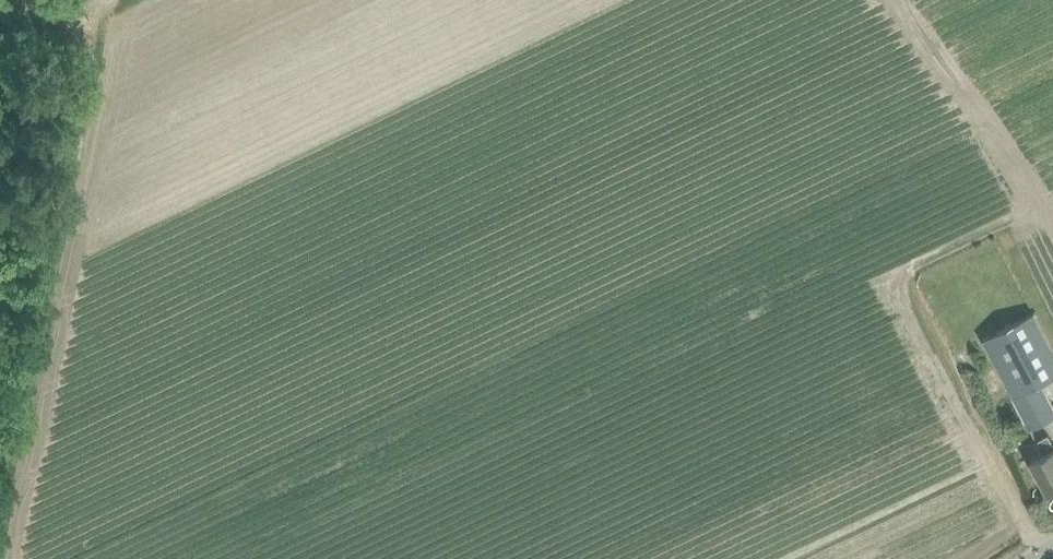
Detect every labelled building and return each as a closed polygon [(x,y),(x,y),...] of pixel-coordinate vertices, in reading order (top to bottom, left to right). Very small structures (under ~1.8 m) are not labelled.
[(982,339),(1013,397),(1029,430),(1052,417),(1052,406),(1041,383),(1052,377),(1052,349),(1033,313),(982,339)] [(1046,492),(1052,489),(1052,446),(1047,435),(1035,441),(1042,454),(1030,461),(1046,492)]
